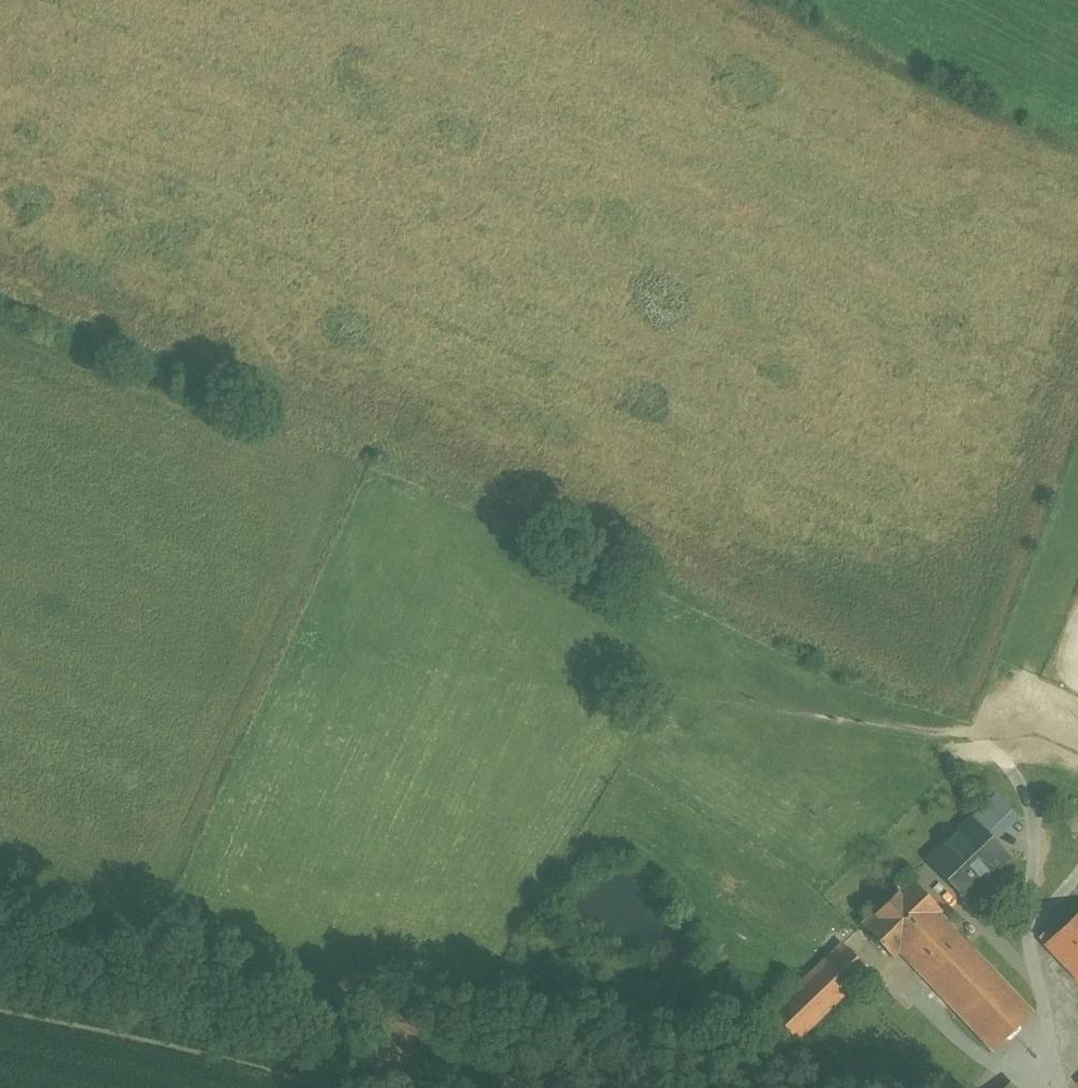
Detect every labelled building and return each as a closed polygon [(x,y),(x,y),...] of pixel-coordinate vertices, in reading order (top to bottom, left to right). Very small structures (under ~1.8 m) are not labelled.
[(972,820),(931,860),(966,897),(1007,857),(972,820)] [(911,880),(863,926),(894,957),(900,951),(915,967),(955,929),(941,913),(942,912),(911,880)] [(1048,944),(1077,976),(1077,916),(1048,944)] [(1034,1012),(955,929),(915,967),(994,1050),(1034,1012)] [(844,944),(752,1032),(765,1045),(789,1048),(870,970),(844,944)]
